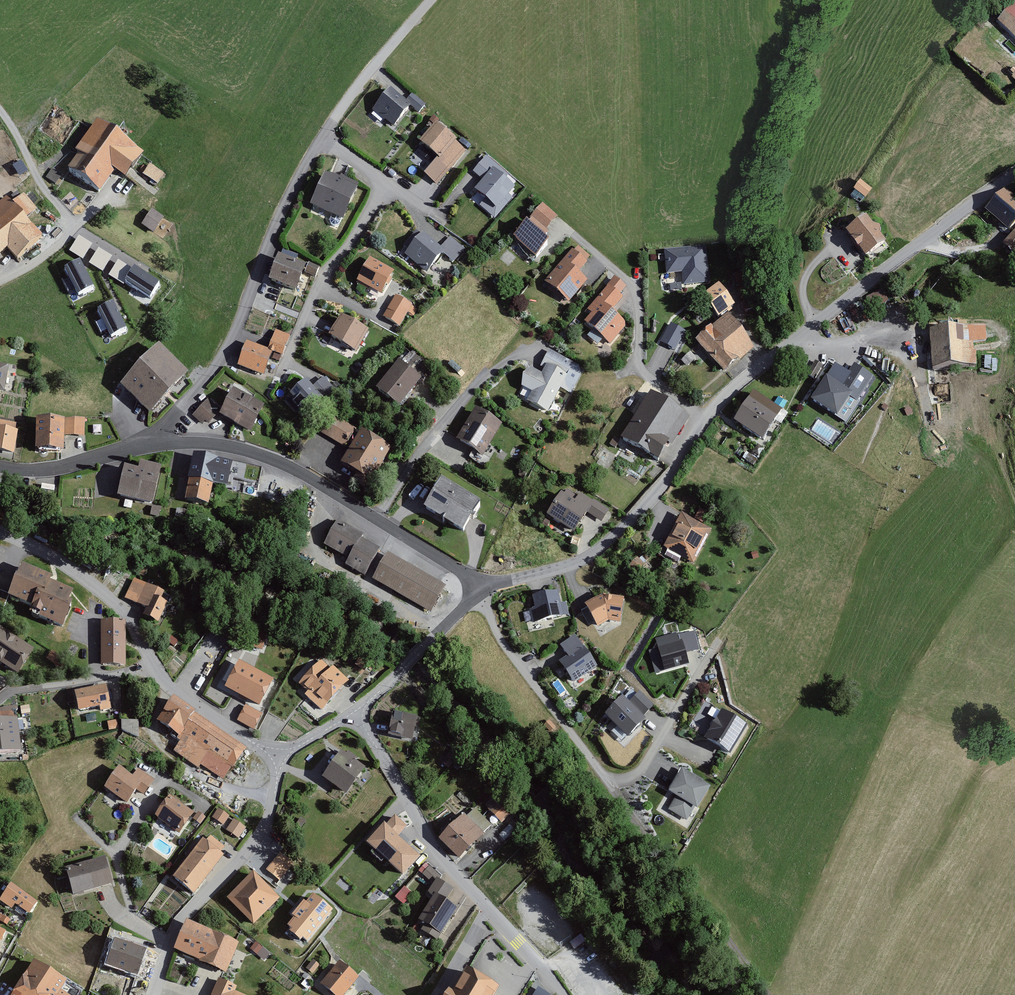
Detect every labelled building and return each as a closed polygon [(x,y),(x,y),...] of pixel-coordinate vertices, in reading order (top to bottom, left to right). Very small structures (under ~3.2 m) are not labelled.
[(992,19),(1014,44),(1014,0),(1012,0),(992,19)] [(411,108),(389,89),(371,109),(393,128),(411,108)] [(142,154),(95,122),(63,169),(97,192),(112,170),(125,179),(142,154)] [(465,150),(435,124),(417,144),(447,170),(465,150)] [(515,188),(481,160),(472,171),(483,180),(473,192),(497,211),(515,188)] [(143,174),(158,183),(165,172),(150,163),(143,174)] [(341,226),(358,190),(323,174),(306,209),(341,226)] [(869,187),(856,179),(849,189),(861,198),(869,187)] [(1007,187),(983,208),(1007,237),(1014,230),(1014,197),(1007,187)] [(19,191),(0,207),(0,255),(7,249),(15,259),(42,237),(25,216),(34,209),(19,191)] [(558,216),(540,204),(531,218),(548,230),(558,216)] [(163,218),(149,209),(140,223),(154,232),(163,218)] [(881,245),(862,216),(841,231),(860,259),(881,245)] [(507,247),(534,265),(549,242),(522,225),(507,247)] [(442,253),(420,234),(401,255),(423,274),(442,253)] [(1002,246),(1014,260),(1014,234),(1002,246)] [(79,235),(70,250),(83,258),(93,243),(79,235)] [(461,250),(450,238),(440,249),(451,260),(461,250)] [(709,281),(705,245),(666,250),(668,270),(684,268),(686,284),(709,281)] [(99,247),(89,262),(103,270),(112,255),(99,247)] [(589,260),(572,247),(543,286),(571,306),(588,284),(577,276),(589,260)] [(303,298),(313,270),(275,256),(265,284),(303,298)] [(118,258),(108,273),(122,282),(131,266),(118,258)] [(395,273),(365,261),(355,286),(384,298),(395,273)] [(82,262),(66,269),(78,297),(95,289),(82,262)] [(136,269),(126,284),(151,301),(161,286),(136,269)] [(628,290),(611,278),(587,310),(591,313),(581,325),(612,348),(627,327),(610,315),(628,290)] [(731,307),(717,287),(701,298),(714,318),(731,307)] [(384,318),(402,325),(412,302),(394,294),(384,318)] [(116,303),(99,310),(111,338),(128,331),(116,303)] [(753,350),(725,316),(694,342),(722,376),(753,350)] [(353,352),(365,333),(340,317),(328,337),(353,352)] [(675,349),(685,329),(670,322),(661,342),(675,349)] [(988,367),(986,327),(928,329),(929,369),(988,367)] [(290,337),(276,331),(268,348),(282,354),(290,337)] [(275,353),(245,343),(236,367),(267,377),(275,353)] [(583,369),(545,349),(519,399),(558,419),(583,369)] [(185,378),(154,350),(119,388),(150,416),(185,378)] [(412,352),(403,362),(412,369),(420,359),(412,352)] [(418,381),(395,363),(373,390),(396,408),(418,381)] [(848,371),(835,363),(811,399),(837,415),(849,396),(857,401),(873,376),(853,363),(848,371)] [(324,376),(314,385),(325,397),(327,399),(337,390),(324,376)] [(306,377),(283,399),(296,412),(298,410),(304,417),(325,397),(314,385),(306,377)] [(782,410),(751,390),(730,424),(761,443),(782,410)] [(250,430),(261,407),(228,391),(217,414),(250,430)] [(655,467),(686,418),(648,394),(617,443),(655,467)] [(217,410),(205,400),(193,414),(205,424),(217,410)] [(499,426),(474,410),(455,441),(481,456),(499,426)] [(354,432),(330,417),(320,432),(344,447),(354,432)] [(84,435),(84,420),(62,420),(62,434),(84,435)] [(58,453),(58,421),(31,421),(31,453),(58,453)] [(15,433),(0,431),(0,454),(12,455),(15,433)] [(388,449),(359,432),(339,465),(358,476),(353,484),(363,490),(388,449)] [(226,482),(231,461),(197,454),(187,498),(207,502),(212,479),(226,482)] [(139,468),(126,465),(119,492),(152,500),(160,465),(140,461),(139,468)] [(479,505),(439,480),(420,510),(460,535),(479,505)] [(573,534),(594,502),(580,492),(574,501),(561,493),(546,516),(573,534)] [(693,563),(711,529),(681,514),(663,548),(693,563)] [(344,557),(358,532),(335,519),(321,544),(344,557)] [(362,576),(376,549),(359,540),(345,567),(362,576)] [(430,614),(445,588),(385,555),(370,581),(430,614)] [(46,579),(48,574),(23,564),(11,592),(37,603),(34,609),(62,621),(71,599),(68,598),(71,589),(46,579)] [(158,626),(170,595),(138,583),(130,603),(145,609),(141,619),(158,626)] [(561,602),(558,589),(534,595),(536,606),(529,608),(532,622),(570,614),(566,601),(561,602)] [(4,605),(8,594),(0,590),(0,604),(4,605)] [(620,624),(625,597),(604,593),(584,605),(596,628),(608,620),(620,624)] [(123,664),(123,622),(98,622),(98,664),(123,664)] [(0,630),(0,664),(16,674),(31,650),(0,630)] [(694,630),(678,634),(680,639),(682,639),(685,652),(699,649),(694,630)] [(685,652),(682,639),(680,639),(678,634),(678,632),(656,638),(658,647),(649,649),(655,674),(689,665),(685,652)] [(595,668),(574,635),(560,644),(568,657),(557,664),(570,684),(595,668)] [(322,705),(347,678),(330,663),(325,669),(316,662),(297,682),(322,705)] [(273,700),(239,679),(221,708),(256,728),(273,700)] [(209,685),(205,695),(220,702),(224,692),(209,685)] [(109,709),(105,687),(72,693),(76,715),(109,709)] [(653,706),(638,694),(630,704),(619,695),(601,717),(626,738),(653,706)] [(223,782),(246,749),(170,698),(155,720),(183,739),(175,750),(223,782)] [(0,706),(0,717),(17,716),(16,704),(0,706)] [(727,754),(745,726),(718,709),(700,738),(727,754)] [(416,740),(421,720),(392,713),(387,733),(416,740)] [(18,720),(0,719),(0,754),(22,752),(20,734),(25,733),(24,723),(19,724),(18,720)] [(122,732),(139,733),(140,720),(122,719),(122,732)] [(342,797),(364,769),(340,751),(318,778),(342,797)] [(153,780),(137,769),(130,778),(116,768),(101,788),(123,803),(133,789),(143,796),(153,780)] [(698,809),(712,785),(682,769),(671,789),(678,793),(669,809),(688,819),(695,807),(698,809)] [(193,815),(167,798),(154,818),(180,835),(193,815)] [(227,817),(218,809),(210,818),(220,826),(227,817)] [(484,836),(464,815),(437,841),(457,862),(484,836)] [(398,877),(423,842),(388,817),(380,828),(392,837),(375,861),(398,877)] [(244,828),(233,821),(226,831),(237,839),(244,828)] [(222,855),(201,839),(171,880),(193,896),(222,855)] [(267,870),(282,880),(294,860),(279,851),(267,870)] [(110,884),(103,859),(62,870),(69,896),(110,884)] [(278,902),(253,875),(225,900),(250,927),(278,902)] [(16,904),(31,914),(40,899),(11,882),(0,899),(13,908),(16,904)] [(293,918),(286,926),(292,928),(289,932),(301,942),(303,939),(308,943),(334,911),(313,894),(306,903),(303,901),(290,916),(293,918)] [(457,909),(433,896),(416,927),(440,940),(457,909)] [(225,975),(238,946),(183,922),(170,952),(225,975)] [(146,949),(112,936),(102,964),(136,976),(146,949)] [(30,961),(8,994),(59,994),(57,993),(64,982),(30,961)] [(339,964),(320,987),(330,994),(345,994),(358,980),(339,964)] [(495,988),(464,971),(451,994),(491,994),(495,988)] [(216,980),(211,994),(242,994),(234,992),(236,987),(216,980)]
